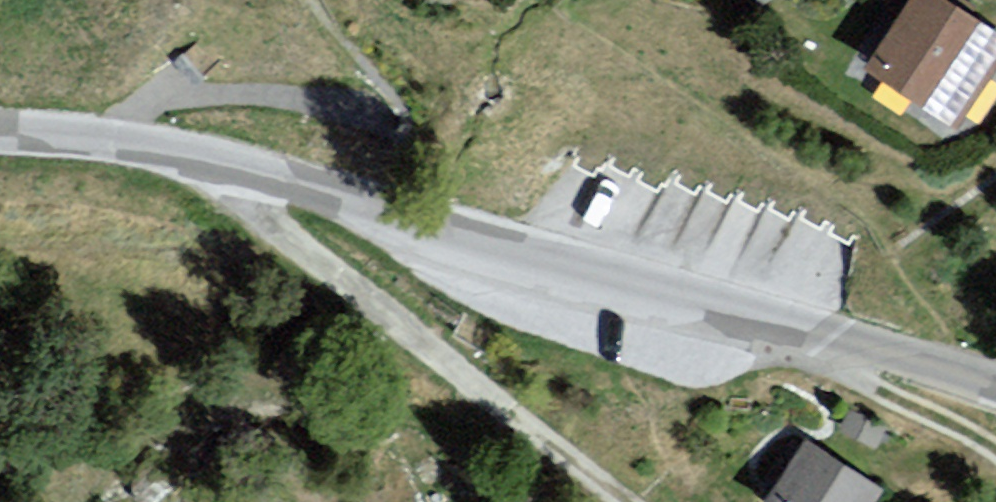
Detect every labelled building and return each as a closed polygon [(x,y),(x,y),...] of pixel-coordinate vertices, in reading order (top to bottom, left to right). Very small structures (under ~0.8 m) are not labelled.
[(995,65),(995,27),(953,0),(906,0),(862,66),(959,128),(995,65)] [(597,127),(577,164),(595,174),(603,162),(629,177),(659,194),(668,178),(698,195),(703,185),(728,199),(731,193),(758,208),(761,202),(791,219),(794,213),(848,244),(864,216),(810,186),(807,191),(777,174),(773,180),(744,163),(741,167),(719,155),(714,164),(682,146),(674,159),(621,129),(615,137),(597,127)] [(772,501),(875,501),(884,487),(801,432),(760,494),(772,501)]
